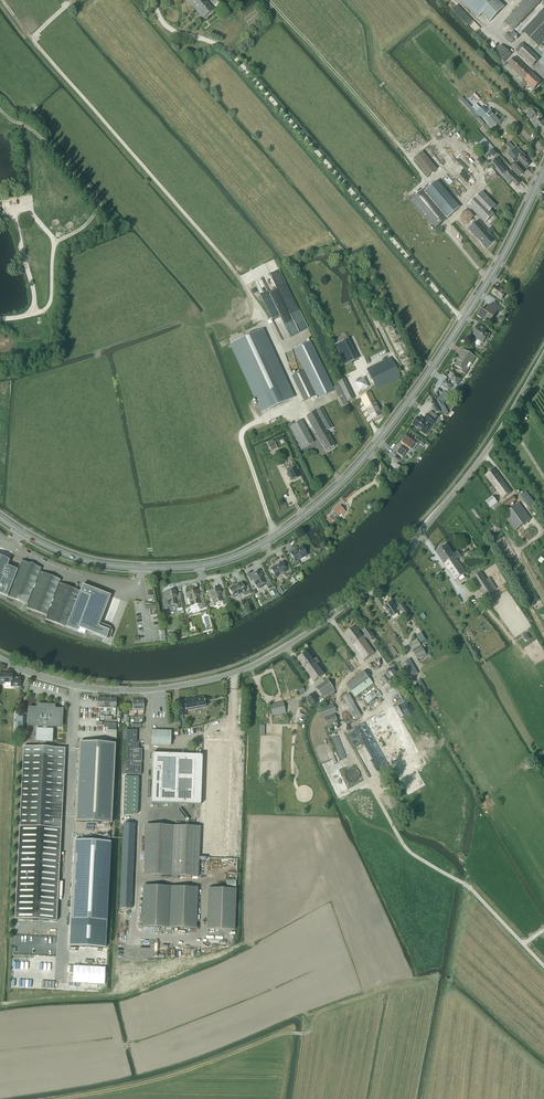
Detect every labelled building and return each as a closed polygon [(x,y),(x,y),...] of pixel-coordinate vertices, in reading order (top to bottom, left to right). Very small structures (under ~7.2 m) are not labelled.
[(207,1),(205,0),(187,0),(196,10),(203,19),(214,10),(207,1)] [(478,19),(482,15),(489,22),(505,7),(498,0),(459,0),(478,19)] [(541,2),(538,0),(525,0),(504,22),(513,31),(541,2)] [(522,31),(538,46),(543,40),(543,8),(522,31)] [(511,44),(515,39),(508,33),(504,37),(511,44)] [(532,66),(539,59),(522,44),(516,51),(532,66)] [(504,63),(511,55),(501,45),(494,53),(504,63)] [(532,73),(515,57),(507,66),(523,81),(524,81),(533,90),(541,81),(532,73)] [(523,89),(526,85),(522,81),(518,84),(523,89)] [(472,108),(464,99),(462,97),(460,99),(462,101),(470,110),(472,108)] [(483,108),(477,113),(481,117),(480,117),(481,118),(482,119),(482,120),(487,125),(491,130),(492,130),(501,122),(491,111),(489,109),(486,111),(483,108)] [(473,109),(469,112),(477,120),(484,127),(487,125),(482,120),(482,119),(481,118),(480,117),(481,117),(477,113),(477,114),(473,109)] [(526,113),(531,119),(536,114),(531,109),(526,113)] [(543,134),(543,122),(541,119),(534,125),(543,135),(543,134)] [(495,149),(490,145),(487,140),(485,138),(483,140),(478,144),(480,146),(481,145),(486,151),(484,153),(483,155),(485,157),(487,156),(489,157),(491,155),(494,159),(498,155),(494,149),(495,149)] [(526,156),(518,149),(516,151),(514,149),(514,148),(509,142),(505,146),(510,151),(518,160),(526,168),(530,165),(523,159),(526,156)] [(428,177),(437,169),(423,152),(413,159),(428,177)] [(515,163),(518,160),(510,152),(507,155),(515,163)] [(508,172),(502,165),(497,158),(492,163),(497,169),(503,176),(508,172)] [(516,164),(514,166),(512,163),(509,167),(510,168),(511,169),(519,177),(524,173),(516,164)] [(520,183),(516,178),(515,178),(510,172),(505,177),(511,183),(512,182),(516,187),(520,183)] [(410,202),(434,230),(459,209),(436,183),(428,190),(426,188),(410,202)] [(468,206),(485,223),(494,214),(491,211),(496,206),(482,192),(468,206)] [(472,219),(474,217),(469,211),(463,212),(461,218),(465,223),(471,222),(472,219)] [(478,220),(469,229),(486,249),(496,240),(490,234),(494,230),(491,227),(487,231),(478,220)] [(500,290),(496,287),(492,293),(496,296),(496,297),(500,300),(505,293),(505,292),(504,291),(503,290),(501,290),(500,290)] [(500,312),(502,309),(494,304),(492,306),(490,305),(484,312),(481,310),(476,316),(485,322),(488,318),(491,321),(498,311),(500,312)] [(480,345),(480,344),(481,342),(483,343),(487,337),(488,338),(490,335),(485,332),(487,329),(478,324),(474,331),(475,332),(473,335),(476,337),(475,338),(477,340),(475,342),(475,343),(475,344),(476,345),(477,345),(477,346),(478,346),(478,345),(479,345),(480,345)] [(262,413),(293,398),(262,331),(231,345),(262,413)] [(344,365),(358,359),(348,339),(335,345),(344,365)] [(318,399),(334,391),(310,341),(293,349),(318,399)] [(471,364),(475,358),(463,350),(459,357),(460,357),(455,366),(460,369),(459,371),(465,375),(468,370),(465,368),(469,363),(471,364)] [(390,358),(367,369),(377,389),(400,378),(390,358)] [(304,402),(315,396),(303,371),(291,376),(304,402)] [(457,387),(462,379),(453,373),(447,382),(445,380),(441,386),(448,392),(454,384),(457,387)] [(348,402),(354,399),(344,379),(338,383),(348,402)] [(343,406),(348,404),(338,385),(334,387),(343,406)] [(446,400),(450,395),(444,391),(440,396),(446,400)] [(370,393),(360,397),(371,421),(382,416),(370,393)] [(321,408),(305,417),(325,451),(335,445),(326,431),(332,428),(321,408)] [(434,415),(432,418),(428,415),(424,419),(426,420),(425,423),(418,418),(413,425),(419,430),(425,434),(428,429),(426,428),(430,423),(432,425),(435,420),(437,417),(434,415)] [(301,421),(289,428),(301,450),(314,443),(301,421)] [(405,436),(409,430),(402,440),(403,441),(400,445),(402,444),(403,445),(401,448),(400,448),(401,447),(400,447),(396,454),(397,453),(403,457),(407,452),(406,451),(408,448),(411,450),(415,444),(417,446),(420,442),(415,438),(415,439),(413,441),(405,436)] [(298,478),(293,466),(286,469),(287,472),(287,473),(286,473),(286,475),(287,478),(289,478),(290,478),(291,481),(298,478)] [(503,499),(511,493),(494,470),(486,476),(493,486),(490,489),(492,492),(496,490),(503,499)] [(530,510),(536,506),(526,492),(520,496),(530,510)] [(340,501),(332,509),(338,516),(341,514),(342,515),(345,512),(339,506),(342,503),(343,504),(346,502),(344,499),(346,498),(344,496),(339,500),(340,501)] [(497,503),(493,496),(485,502),(490,508),(497,503)] [(505,508),(516,501),(513,496),(502,504),(505,508)] [(515,532),(531,520),(519,503),(503,515),(515,532)] [(501,531),(499,525),(493,525),(491,531),(496,534),(501,531)] [(456,558),(460,556),(458,552),(453,555),(447,545),(436,552),(448,569),(459,562),(456,558)] [(298,560),(307,556),(302,547),(297,550),(297,549),(290,553),(293,558),(289,560),(294,568),(300,565),(298,560)] [(59,584),(60,581),(40,573),(41,569),(20,561),(17,570),(7,566),(9,561),(0,557),(0,594),(27,604),(26,608),(47,616),(45,619),(81,633),(86,631),(106,639),(109,631),(98,627),(110,596),(82,585),(80,592),(59,584)] [(288,565),(285,567),(282,562),(276,566),(271,569),(276,578),(285,573),(286,575),(292,572),(288,565)] [(466,573),(459,562),(448,569),(455,581),(466,573)] [(273,587),(266,574),(262,576),(259,571),(249,577),(251,581),(253,580),(258,590),(266,585),(269,590),(273,587)] [(481,573),(472,579),(485,597),(494,591),(488,583),(481,573)] [(491,581),(488,583),(494,591),(496,589),(491,581)] [(247,586),(243,588),(241,583),(234,586),(235,587),(229,589),(233,598),(243,594),(244,597),(251,594),(247,586)] [(224,593),(221,594),(219,588),(208,592),(209,597),(211,596),(214,605),(222,602),(223,606),(228,604),(224,593)] [(180,597),(177,597),(176,591),(164,593),(165,598),(166,598),(168,606),(176,605),(177,609),(182,608),(180,597)] [(197,605),(197,604),(199,604),(200,610),(206,608),(203,596),(199,596),(197,591),(186,594),(187,598),(188,598),(190,606),(191,606),(191,607),(191,608),(192,608),(193,609),(194,609),(196,609),(196,608),(197,607),(197,606),(197,605)] [(399,607),(396,609),(392,602),(384,607),(391,618),(399,613),(398,613),(401,611),(404,615),(408,612),(403,604),(398,607),(399,607)] [(362,636),(355,627),(345,634),(353,645),(364,661),(374,653),(366,642),(374,636),(371,632),(368,628),(362,632),(364,634),(362,636)] [(426,640),(421,633),(417,636),(421,643),(426,640)] [(417,660),(426,655),(418,641),(409,646),(417,660)] [(316,664),(319,662),(317,658),(313,660),(306,652),(297,658),(314,682),(324,675),(316,664)] [(418,673),(412,664),(409,659),(402,664),(410,678),(418,673)] [(398,674),(394,669),(388,669),(385,676),(382,678),(386,683),(389,681),(396,680),(398,674)] [(372,682),(364,671),(346,685),(355,697),(357,696),(361,693),(374,683),(373,682),(372,682)] [(5,674),(0,674),(0,685),(1,685),(2,685),(3,685),(4,684),(4,683),(10,683),(10,687),(20,687),(20,678),(11,678),(11,675),(5,675),(5,674)] [(422,700),(431,695),(421,679),(413,685),(422,700)] [(322,697),(333,688),(327,680),(316,688),(322,697)] [(312,706),(319,702),(314,694),(310,696),(307,698),(312,706)] [(361,716),(350,696),(349,694),(342,697),(355,719),(361,716)] [(186,710),(206,707),(204,697),(195,699),(195,700),(184,702),(186,710)] [(132,711),(144,711),(143,700),(132,701),(132,711)] [(272,716),(286,713),(283,702),(269,705),(272,716)] [(335,714),(337,713),(333,704),(318,710),(321,719),(325,718),(328,726),(338,723),(337,718),(335,714)] [(182,716),(186,716),(184,708),(177,709),(179,717),(179,720),(183,720),(182,716)] [(62,793),(62,792),(63,782),(63,776),(64,766),(64,765),(64,755),(64,750),(65,749),(45,748),(45,747),(45,743),(45,742),(52,743),(53,727),(60,727),(61,711),(46,710),(44,710),(37,709),(29,709),(28,725),(36,726),(35,742),(42,742),(42,747),(23,747),(15,895),(14,917),(56,919),(57,897),(57,894),(58,872),(58,871),(60,847),(60,846),(60,837),(60,831),(60,828),(61,816),(62,793)] [(16,717),(15,731),(24,731),(24,717),(16,717)] [(138,749),(138,744),(136,744),(136,730),(133,730),(126,730),(125,763),(125,766),(125,774),(141,775),(141,766),(141,763),(142,763),(142,752),(141,752),(141,749),(138,749)] [(170,746),(171,731),(152,731),(151,746),(170,746)] [(153,754),(151,803),(200,805),(200,804),(203,804),(201,857),(227,858),(231,740),(205,739),(204,757),(202,757),(202,756),(153,754)] [(111,823),(115,744),(79,742),(75,822),(111,823)] [(526,770),(532,767),(529,761),(523,765),(526,770)] [(138,777),(124,776),(123,815),(132,815),(132,814),(137,814),(138,777)] [(198,877),(200,827),(145,825),(143,875),(198,877)] [(71,917),(69,946),(105,948),(110,842),(75,840),(71,917)] [(169,928),(170,887),(143,886),(143,891),(141,927),(169,928)] [(196,929),(197,888),(170,887),(169,928),(196,929)] [(234,931),(236,889),(208,888),(207,930),(234,931)] [(73,966),(72,983),(104,984),(105,968),(73,966)]
